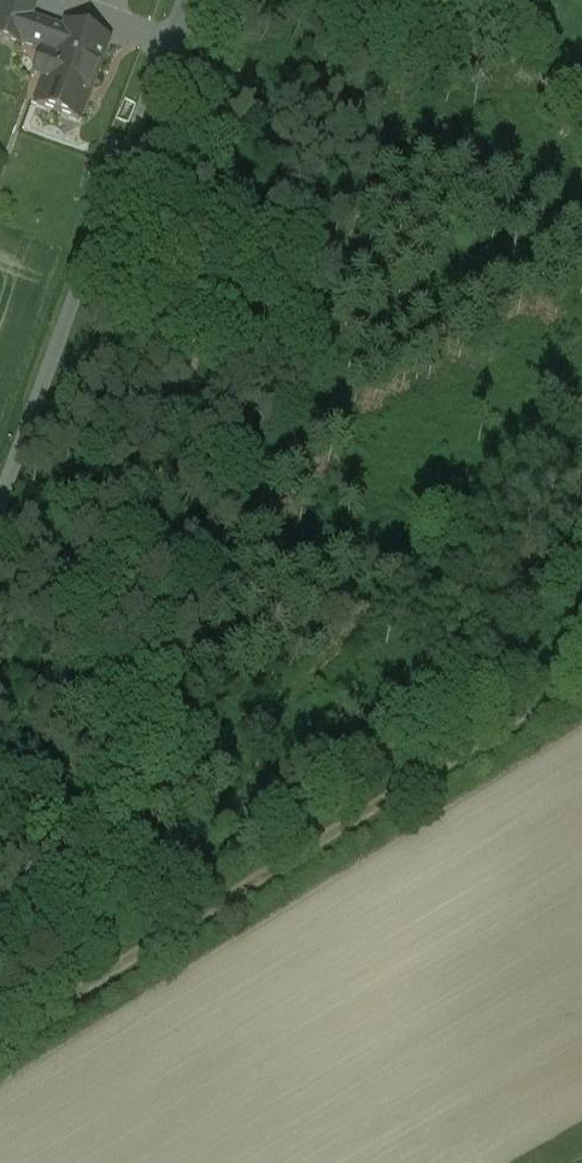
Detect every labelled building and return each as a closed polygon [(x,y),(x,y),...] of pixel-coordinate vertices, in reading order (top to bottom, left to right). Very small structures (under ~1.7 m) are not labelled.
[(0,7),(0,39),(20,46),(21,44),(20,44),(29,19),(30,19),(37,0),(3,0),(0,7)] [(65,26),(63,31),(30,19),(29,19),(20,44),(21,44),(54,56),(36,105),(78,120),(107,41),(65,26)]
